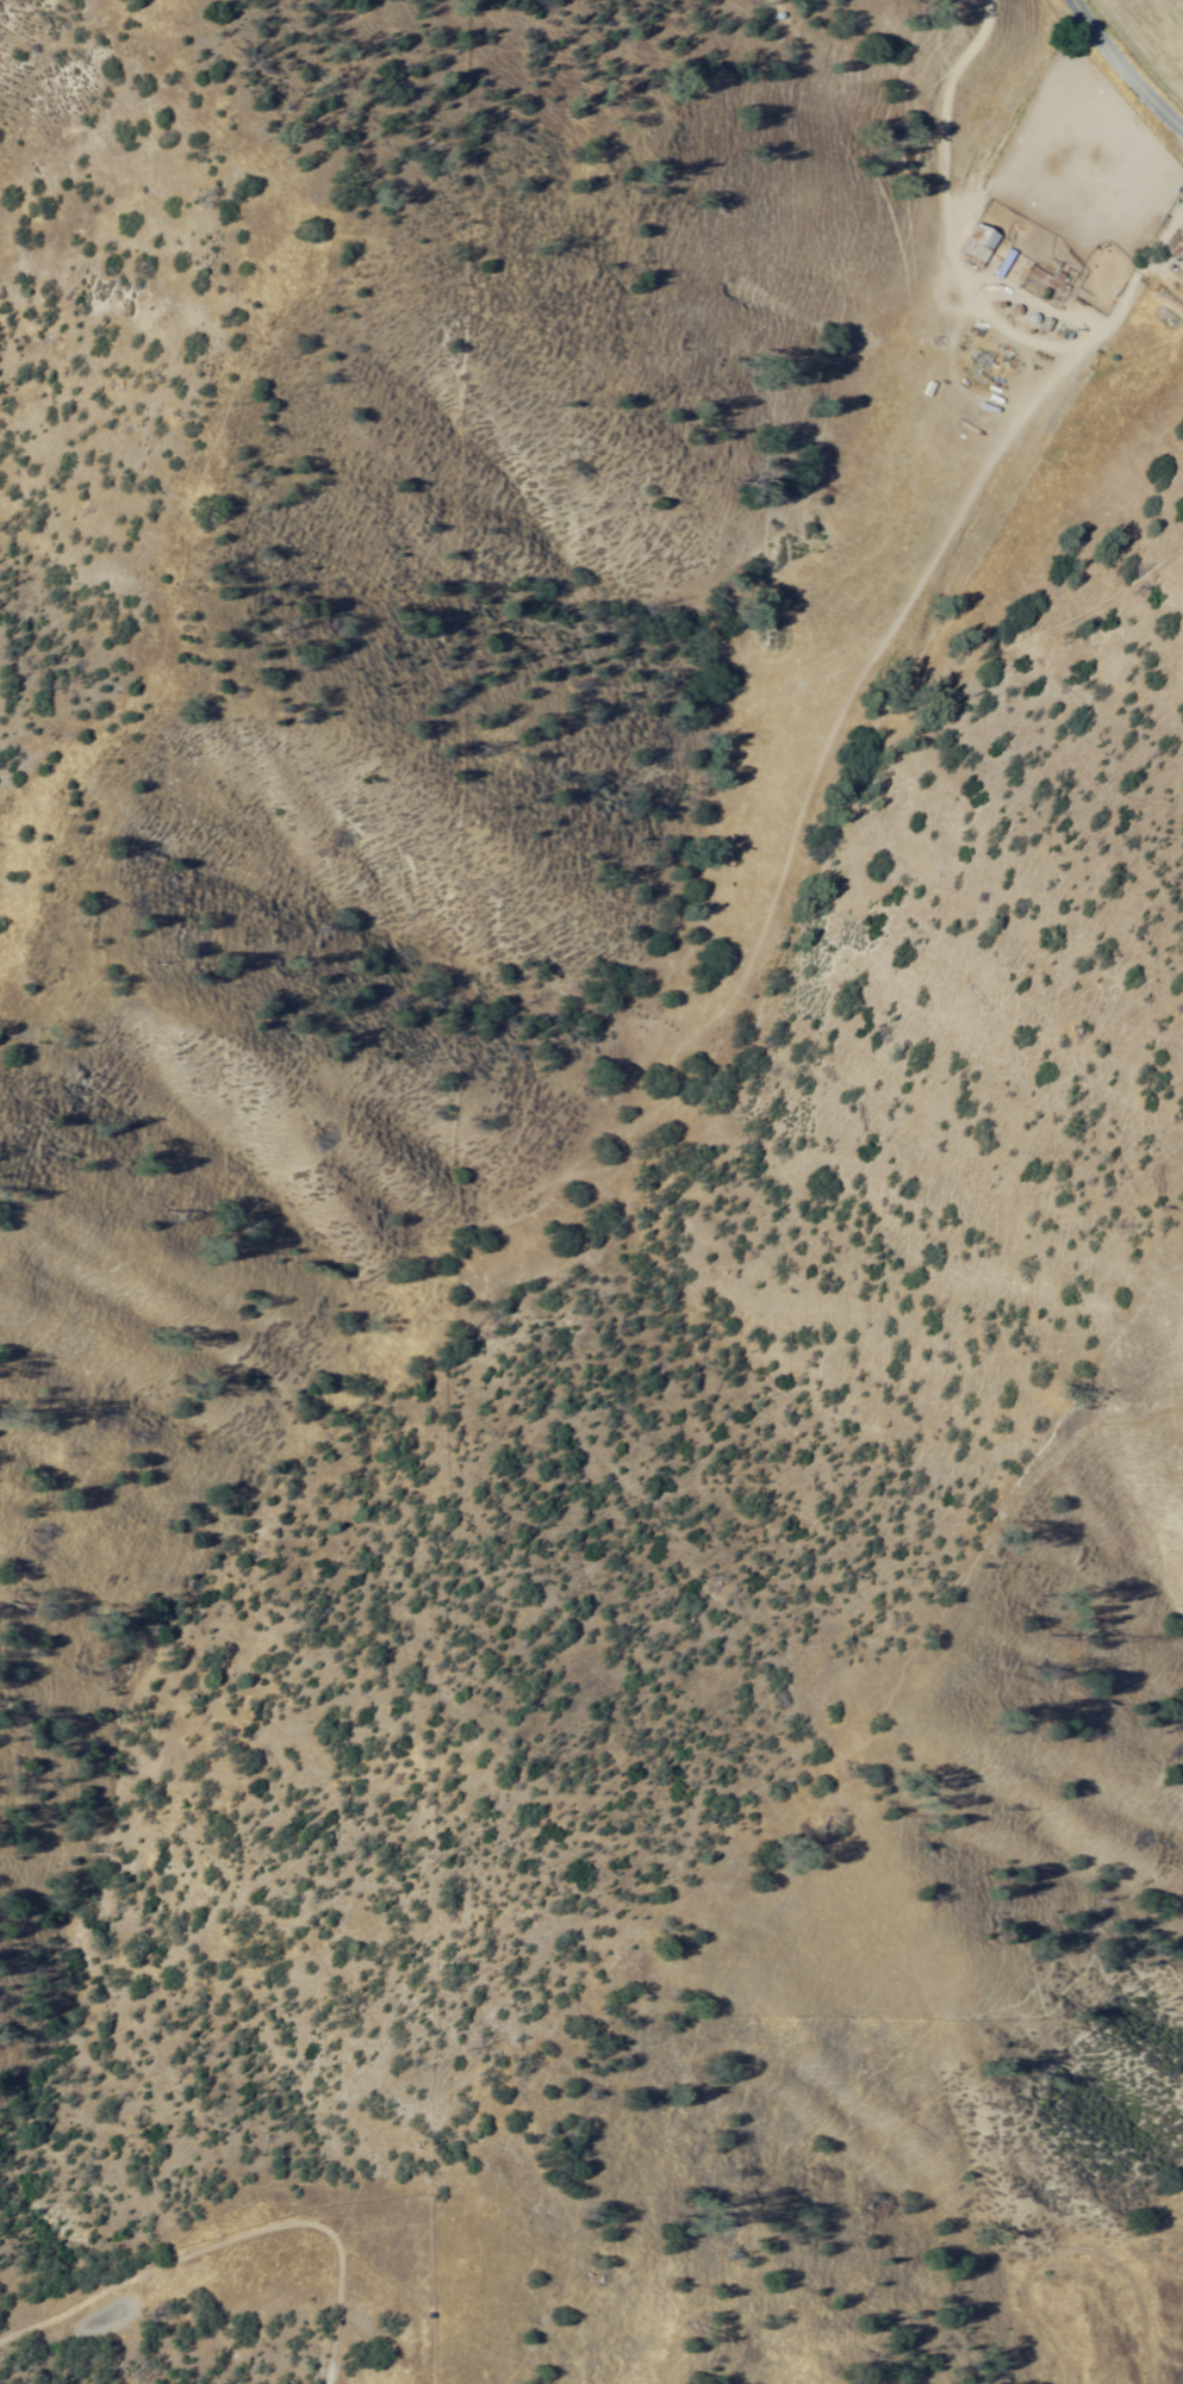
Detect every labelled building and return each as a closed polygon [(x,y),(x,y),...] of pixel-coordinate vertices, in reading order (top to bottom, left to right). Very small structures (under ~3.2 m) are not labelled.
[(983,267),(960,256),(973,229),(995,238),(983,267)] [(1171,230),(1162,245),(1182,258),(1182,238),(1171,230)] [(1028,280),(1034,267),(1063,280),(1057,293),(1028,280)]
